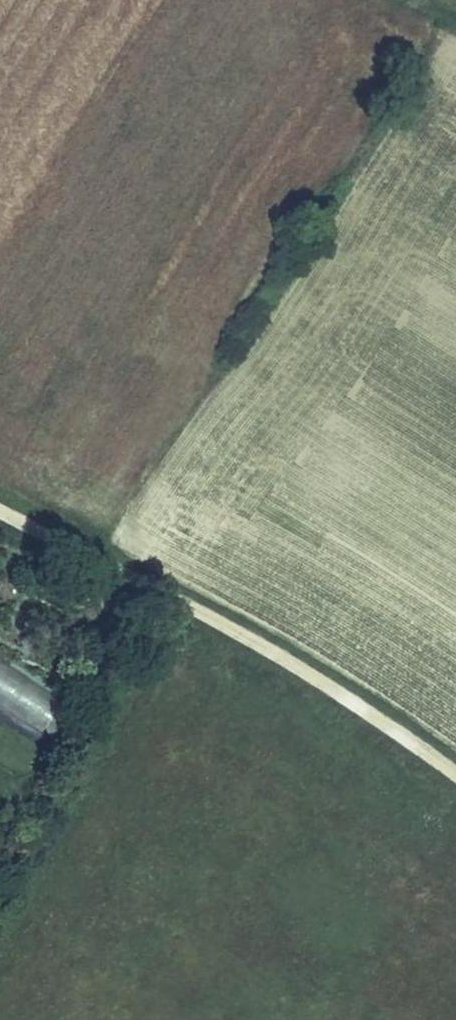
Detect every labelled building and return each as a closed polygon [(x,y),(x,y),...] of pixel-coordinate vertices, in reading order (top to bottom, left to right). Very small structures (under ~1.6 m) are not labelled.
[(42,724),(59,692),(0,653),(0,698),(42,724)]
